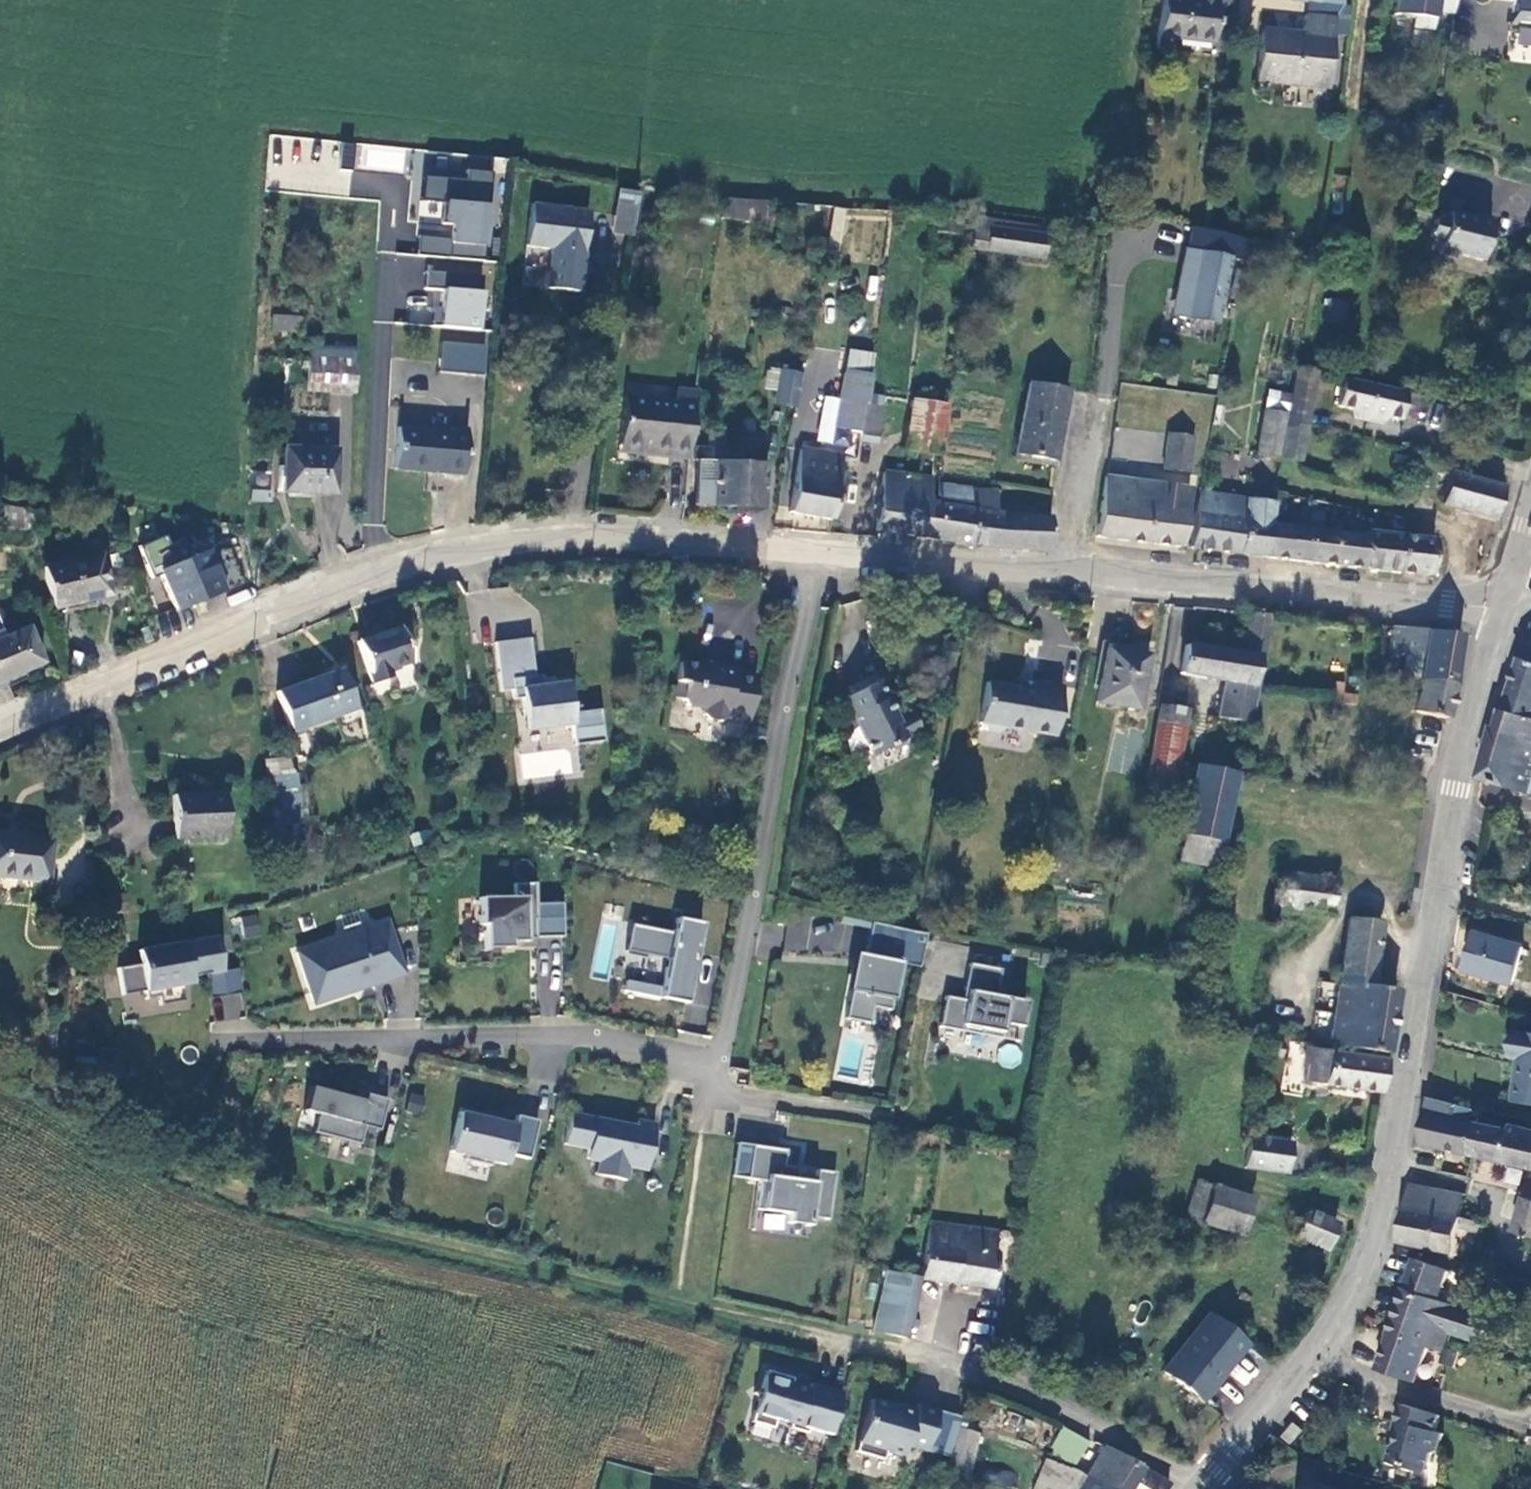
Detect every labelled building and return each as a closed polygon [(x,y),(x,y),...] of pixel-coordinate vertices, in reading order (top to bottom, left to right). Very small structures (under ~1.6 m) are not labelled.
[(1205,56),(1214,2),(1214,0),(1183,0),(1181,11),(1158,7),(1151,47),(1205,56)] [(1280,11),(1330,17),(1333,0),(1281,0),(1280,11)] [(1395,13),(1416,15),(1415,26),(1436,28),(1438,12),(1457,14),(1458,0),(1396,0),(1395,13)] [(1506,21),(1530,23),(1530,0),(1507,0),(1506,21)] [(1269,96),(1271,86),(1321,92),(1328,33),(1307,30),(1305,47),(1259,41),(1252,95),(1269,96)] [(1269,96),(1319,104),(1321,92),(1271,86),(1269,96)] [(403,173),(405,147),(355,143),(352,168),(403,173)] [(415,153),(413,255),(496,256),(498,169),(451,168),(451,154),(415,153)] [(737,186),(710,184),(708,205),(752,208),(753,194),(737,193),(737,186)] [(631,194),(610,191),(605,235),(626,238),(631,194)] [(1435,223),(1442,216),(1421,209),(1408,252),(1424,256),(1430,238),(1435,223)] [(531,210),(527,253),(553,255),(550,294),(581,297),(590,215),(531,210)] [(1483,262),(1493,219),(1479,215),(1477,219),(1452,212),(1450,217),(1442,216),(1435,223),(1430,238),(1434,244),(1442,246),(1440,256),(1456,261),(1461,257),(1483,262)] [(979,221),(953,217),(953,230),(978,234),(979,221)] [(994,231),(990,251),(1042,262),(1046,241),(994,231)] [(1215,326),(1228,256),(1182,248),(1169,318),(1215,326)] [(486,328),(488,289),(445,286),(446,271),(427,270),(425,289),(443,290),(443,302),(410,300),(408,323),(486,328)] [(1343,322),(1346,300),(1325,298),(1322,320),(1343,322)] [(271,330),(300,333),(302,315),(273,313),(271,330)] [(442,340),(440,371),(486,374),(488,343),(442,340)] [(868,374),(870,350),(841,346),(839,370),(868,374)] [(351,351),(303,349),(300,394),(347,396),(351,351)] [(798,407),(802,370),(771,368),(768,404),(798,407)] [(863,397),(867,397),(868,374),(839,370),(833,425),(860,428),(863,397)] [(1023,370),(1012,442),(1050,448),(1061,375),(1023,370)] [(1266,415),(1257,458),(1301,466),(1316,373),(1297,372),(1290,416),(1266,415)] [(673,389),(623,383),(617,431),(650,436),(648,444),(689,449),(692,407),(695,376),(674,374),(673,389)] [(1403,393),(1340,378),(1334,405),(1352,410),(1375,416),(1396,421),(1403,393)] [(1415,396),(1403,393),(1396,421),(1409,423),(1415,396)] [(949,446),(954,398),(924,395),(918,442),(949,446)] [(876,439),(881,399),(867,397),(863,397),(860,428),(858,436),(876,439)] [(1197,413),(1172,409),(1164,458),(1189,462),(1197,413)] [(392,468),(460,474),(463,430),(395,427),(392,468)] [(734,451),(734,430),(700,429),(694,490),(706,491),(708,449),(734,451)] [(840,451),(841,439),(800,431),(790,495),(833,505),(840,451)] [(760,453),(734,451),(708,449),(706,491),(758,494),(760,453)] [(331,500),(331,456),(280,454),(279,500),(331,500)] [(1184,476),(1105,464),(1094,532),(1173,544),(1184,476)] [(943,496),(947,477),(889,470),(880,533),(968,541),(974,500),(943,496)] [(1501,489),(1434,470),(1427,493),(1439,496),(1436,505),(1491,522),(1501,489)] [(977,481),(974,500),(968,541),(1044,548),(1047,508),(997,501),(998,484),(977,481)] [(1265,559),(1273,491),(1191,485),(1182,547),(1265,559)] [(4,506),(4,526),(24,526),(24,507),(4,506)] [(1288,527),(1285,562),(1427,576),(1432,541),(1363,531),(1361,537),(1288,527)] [(234,589),(219,549),(157,568),(172,612),(234,589)] [(123,595),(118,557),(54,565),(60,605),(123,595)] [(1269,616),(1246,611),(1238,654),(1180,647),(1178,675),(1223,677),(1219,712),(1252,715),(1269,616)] [(1403,675),(1417,677),(1455,682),(1463,632),(1399,623),(1395,649),(1407,651),(1403,675)] [(1521,654),(1530,657),(1530,625),(1521,654)] [(30,628),(0,642),(0,690),(48,668),(30,628)] [(395,631),(356,643),(370,687),(387,683),(383,671),(406,664),(395,631)] [(534,638),(499,641),(504,692),(517,691),(517,699),(527,698),(528,730),(577,728),(578,745),(605,744),(604,711),(577,712),(573,679),(558,679),(556,686),(554,686),(548,685),(545,680),(546,674),(538,675),(534,638)] [(1521,654),(1504,711),(1530,719),(1530,657),(1521,654)] [(1138,661),(1098,655),(1091,710),(1131,715),(1138,661)] [(681,668),(678,681),(685,685),(681,698),(683,697),(687,699),(689,703),(686,707),(707,713),(708,721),(750,726),(760,678),(735,674),(736,670),(718,667),(713,671),(681,668)] [(332,670),(266,695),(280,732),(347,710),(332,670)] [(849,686),(852,691),(839,699),(844,710),(834,714),(842,730),(853,725),(868,756),(886,745),(890,751),(901,744),(899,741),(919,729),(907,709),(896,716),(871,672),(849,686)] [(1455,682),(1417,677),(1406,752),(1444,757),(1455,682)] [(1028,690),(984,685),(978,725),(1051,734),(1060,686),(1029,682),(1028,690)] [(1184,710),(1159,707),(1149,789),(1173,790),(1184,710)] [(1504,711),(1500,724),(1495,723),(1480,774),(1530,790),(1530,719),(1504,711)] [(285,740),(295,763),(309,757),(300,734),(285,740)] [(1206,819),(1222,821),(1229,773),(1192,766),(1181,831),(1186,832),(1182,859),(1204,863),(1206,819)] [(222,835),(221,794),(167,795),(169,837),(222,835)] [(42,844),(0,839),(0,881),(37,885),(42,844)] [(1286,878),(1280,912),(1331,922),(1338,888),(1286,878)] [(510,888),(510,902),(475,903),(476,931),(480,930),(481,957),(482,952),(503,951),(504,953),(504,947),(532,946),(532,942),(559,941),(558,908),(532,909),(531,888),(510,888)] [(257,913),(236,918),(243,940),(263,935),(257,913)] [(1348,918),(1342,954),(1374,959),(1380,923),(1348,918)] [(700,927),(674,922),(671,936),(629,928),(624,955),(666,963),(660,991),(658,1002),(684,1007),(700,927)] [(926,935),(880,926),(874,959),(854,956),(847,993),(852,993),(846,1021),(871,1026),(874,1009),(891,1012),(900,965),(920,969),(926,935)] [(293,958),(311,1011),(402,979),(384,927),(293,958)] [(1525,949),(1477,936),(1466,974),(1514,987),(1525,949)] [(141,971),(114,976),(119,1003),(141,999),(142,1007),(155,1005),(156,1013),(181,1009),(178,992),(187,990),(186,984),(219,978),(212,944),(138,957),(141,971)] [(1374,959),(1342,954),(1329,1040),(1388,1049),(1397,988),(1372,984),(1376,960),(1374,959)] [(966,994),(965,1002),(944,998),(938,1029),(960,1033),(961,1028),(979,1031),(978,1037),(999,1040),(1002,1026),(1020,1029),(1024,1003),(994,998),(999,971),(967,965),(962,993),(966,994)] [(219,978),(201,982),(206,1006),(238,1000),(233,976),(219,978)] [(1217,983),(1208,981),(1205,994),(1212,995),(1217,983)] [(650,989),(622,984),(620,993),(648,999),(650,989)] [(660,991),(650,989),(648,999),(658,1002),(660,991)] [(1518,1055),(1522,1027),(1513,1026),(1509,1054),(1518,1055)] [(1522,1027),(1518,1055),(1512,1093),(1530,1096),(1530,1028),(1522,1027)] [(1388,1062),(1312,1048),(1306,1082),(1381,1096),(1388,1062)] [(362,1108),(308,1094),(302,1117),(316,1121),(311,1139),(357,1152),(362,1133),(377,1137),(385,1106),(364,1101),(362,1108)] [(1428,1094),(1416,1142),(1530,1165),(1530,1128),(1509,1122),(1505,1129),(1476,1119),(1479,1107),(1428,1094)] [(458,1114),(448,1158),(464,1161),(463,1166),(489,1172),(490,1167),(505,1170),(507,1160),(528,1165),(537,1126),(515,1121),(513,1130),(484,1124),(485,1120),(458,1114)] [(634,1131),(569,1119),(563,1149),(587,1154),(585,1164),(597,1166),(594,1180),(625,1186),(628,1169),(645,1172),(654,1129),(635,1125),(634,1131)] [(1290,1139),(1249,1132),(1244,1164),(1285,1171),(1290,1139)] [(749,1149),(736,1147),(732,1181),(744,1182),(749,1149)] [(749,1149),(744,1182),(759,1184),(755,1213),(789,1217),(787,1226),(810,1229),(811,1220),(829,1223),(835,1176),(816,1173),(815,1185),(797,1183),(799,1171),(784,1169),(786,1153),(749,1149)] [(1502,1182),(1518,1187),(1523,1171),(1507,1166),(1502,1182)] [(1510,1230),(1530,1234),(1530,1171),(1510,1230)] [(1463,1194),(1407,1185),(1396,1243),(1453,1253),(1463,1194)] [(1240,1237),(1251,1198),(1210,1186),(1198,1225),(1240,1237)] [(1337,1223),(1271,1194),(1260,1220),(1325,1249),(1337,1223)] [(934,1224),(921,1280),(992,1293),(997,1256),(989,1255),(991,1244),(989,1233),(934,1224)] [(1454,1271),(1416,1259),(1382,1372),(1420,1383),(1431,1347),(1447,1352),(1452,1332),(1461,1307),(1445,1303),(1454,1271)] [(921,1280),(889,1273),(876,1334),(909,1341),(921,1280)] [(1493,1316),(1461,1307),(1452,1332),(1484,1348),(1493,1316)] [(1212,1315),(1165,1370),(1202,1402),(1250,1347),(1212,1315)] [(804,1386),(763,1377),(753,1421),(832,1438),(843,1390),(805,1382),(804,1386)] [(913,1407),(866,1396),(854,1444),(904,1456),(907,1446),(926,1451),(936,1408),(914,1402),(913,1407)] [(1446,1421),(1405,1411),(1392,1467),(1434,1477),(1446,1421)] [(1305,1430),(1294,1421),(1281,1436),(1292,1445),(1305,1430)] [(1049,1452),(1077,1465),(1089,1440),(1062,1426),(1049,1452)] [(981,1435),(955,1430),(947,1476),(973,1480),(981,1435)] [(1088,1479),(1105,1488),(1135,1488),(1136,1486),(1141,1488),(1167,1488),(1169,1486),(1105,1449),(1088,1479)] [(1046,1461),(1034,1488),(1105,1488),(1088,1479),(1046,1461)] [(1309,1477),(1305,1488),(1342,1488),(1309,1477)]
